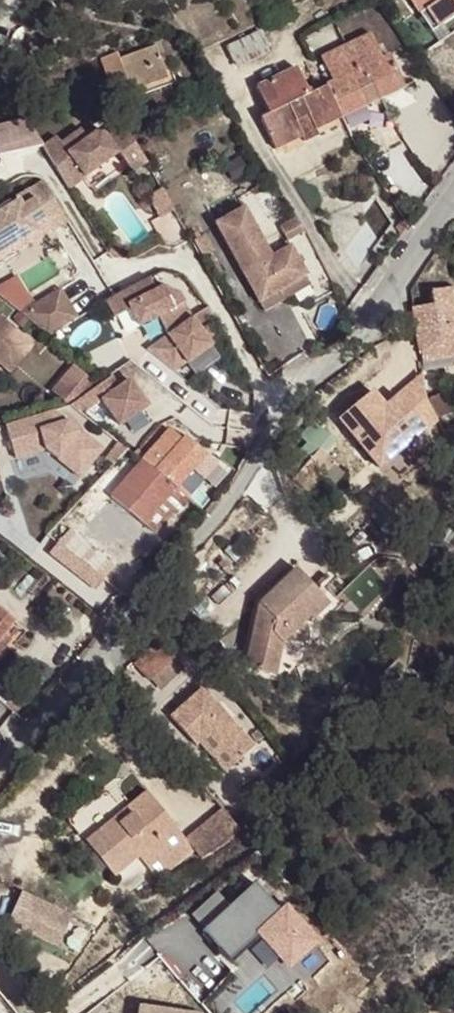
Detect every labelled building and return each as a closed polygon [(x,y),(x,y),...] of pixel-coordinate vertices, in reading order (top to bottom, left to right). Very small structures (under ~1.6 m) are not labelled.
[(413,0),(422,13),(425,11),(442,0),(413,0)] [(425,11),(432,22),(439,26),(453,16),(453,3),(452,0),(442,0),(425,11)] [(372,35),(322,58),(325,65),(375,42),(372,35)] [(382,58),(375,42),(325,65),(333,84),(327,86),(339,112),(365,100),(367,105),(379,100),(377,95),(402,84),(389,55),(382,58)] [(156,47),(118,60),(116,55),(103,59),(113,91),(128,86),(130,90),(166,78),(156,47)] [(327,86),(309,94),(297,70),(257,88),(269,114),(261,118),(274,148),(287,142),(285,137),(299,131),(302,136),(315,130),(312,125),(328,118),(331,123),(341,117),(339,112),(327,86)] [(402,84),(377,95),(379,100),(405,89),(402,84)] [(365,100),(339,112),(341,117),(367,105),(365,100)] [(40,144),(25,118),(22,119),(11,121),(6,122),(0,123),(0,154),(40,144)] [(328,118),(312,125),(315,130),(331,123),(328,118)] [(54,133),(40,144),(65,186),(117,155),(130,174),(144,164),(123,127),(122,127),(105,137),(100,128),(85,136),(80,127),(58,140),(54,133)] [(317,136),(315,130),(302,136),(305,142),(317,136)] [(299,131),(285,137),(287,142),(302,136),(299,131)] [(44,218),(48,224),(62,215),(42,181),(27,190),(33,199),(44,218)] [(20,207),(31,225),(44,218),(33,199),(20,207)] [(0,211),(0,250),(9,244),(34,229),(31,225),(20,207),(17,201),(0,211)] [(216,222),(259,302),(307,277),(291,247),(272,257),(246,206),(216,222)] [(185,234),(172,211),(151,223),(166,245),(185,234)] [(408,226),(403,217),(396,227),(401,236),(408,226)] [(13,251),(9,244),(0,250),(0,259),(13,251)] [(151,284),(143,271),(109,293),(99,299),(111,318),(128,307),(137,321),(179,294),(174,285),(158,280),(151,284)] [(312,286),(307,277),(259,302),(264,311),(312,286)] [(56,286),(18,310),(45,333),(74,315),(56,286)] [(431,292),(433,305),(413,308),(420,362),(453,358),(453,288),(431,292)] [(186,361),(210,343),(189,314),(144,348),(171,370),(185,360),(186,361)] [(25,339),(0,318),(0,365),(2,366),(25,339)] [(25,339),(2,366),(10,373),(34,347),(25,339)] [(420,362),(422,371),(453,366),(453,358),(420,362)] [(415,381),(406,371),(349,424),(393,470),(453,414),(419,377),(415,381)] [(103,381),(86,395),(94,405),(101,400),(120,425),(142,408),(143,397),(127,378),(118,386),(109,376),(103,381)] [(96,444),(52,412),(5,426),(15,459),(45,451),(74,472),(96,444)] [(333,441),(312,422),(299,437),(308,444),(285,471),(294,479),(296,476),(309,488),(331,463),(321,455),(333,441)] [(139,450),(134,454),(143,461),(175,488),(177,490),(193,471),(204,481),(217,465),(181,434),(178,437),(170,430),(147,457),(140,451),(139,450)] [(445,441),(453,452),(453,436),(445,441)] [(96,444),(74,472),(81,477),(102,449),(96,444)] [(175,488),(143,461),(112,497),(143,525),(175,488)] [(343,473),(331,463),(309,488),(321,498),(343,473)] [(188,499),(204,481),(193,471),(177,490),(186,498),(188,499)] [(177,490),(175,488),(143,525),(155,534),(186,498),(177,490)] [(93,554),(68,532),(57,544),(83,565),(101,580),(113,567),(95,552),(93,554)] [(328,604),(297,569),(259,604),(246,668),(275,674),(282,641),(309,616),(311,619),(328,604)] [(0,609),(0,640),(4,634),(15,621),(0,609)] [(4,634),(0,640),(0,644),(4,647),(11,640),(4,634)] [(172,656),(158,642),(135,665),(148,679),(172,656)] [(183,668),(172,656),(148,679),(159,690),(183,668)] [(222,710),(201,688),(170,716),(196,745),(199,742),(209,733),(235,762),(254,746),(226,715),(222,718),(218,713),(222,710)] [(226,715),(222,710),(218,713),(222,718),(226,715)] [(235,762),(209,733),(199,742),(226,772),(235,762)] [(188,769),(184,772),(204,794),(208,791),(188,769)] [(151,798),(146,792),(115,819),(119,824),(151,798)] [(115,819),(87,841),(115,875),(139,855),(159,880),(193,851),(201,860),(241,827),(237,822),(225,809),(186,841),(151,798),(119,824),(115,819)] [(228,889),(198,915),(236,958),(294,906),(267,875),(238,900),(228,889)] [(57,951),(71,920),(20,897),(6,927),(57,951)] [(297,965),(332,937),(300,899),(265,928),(297,965)]
